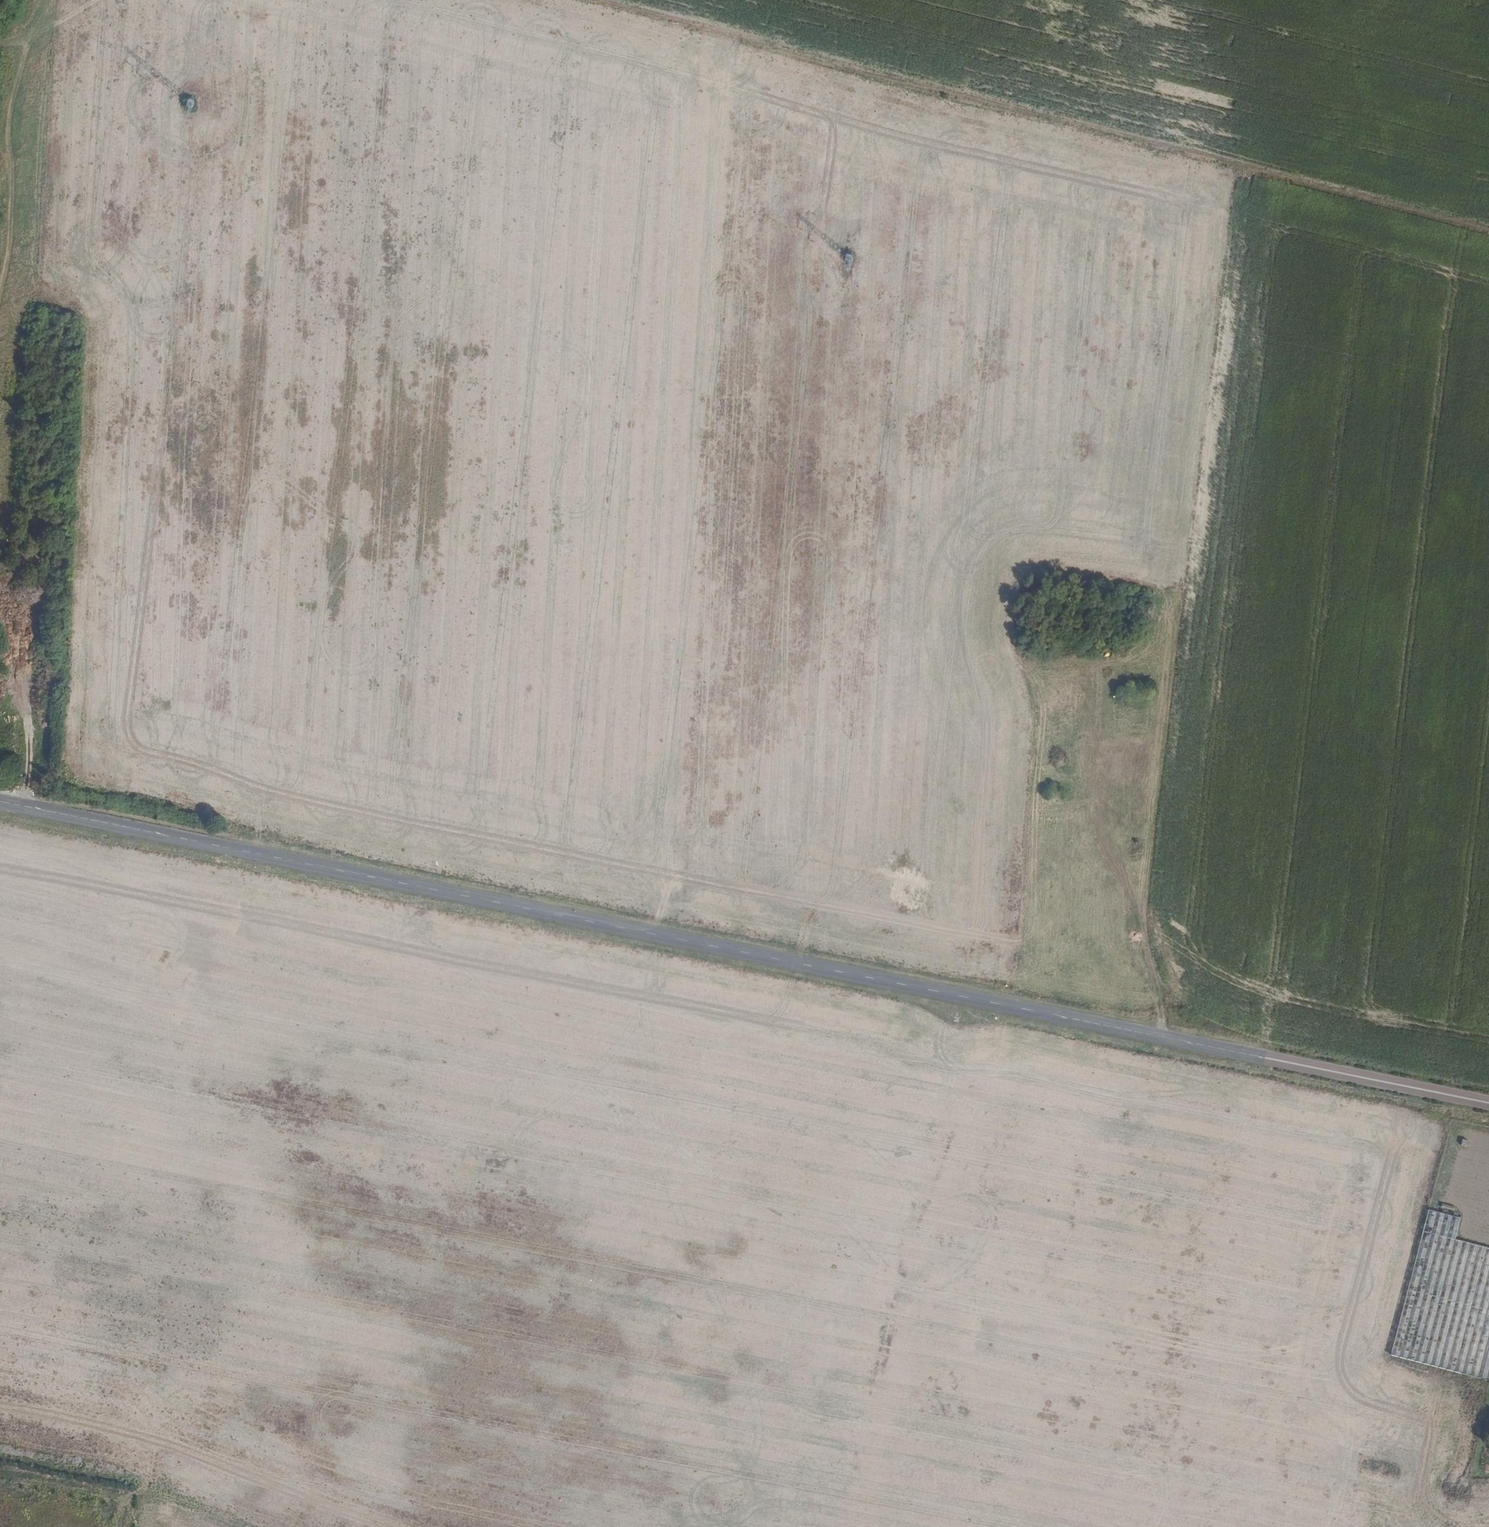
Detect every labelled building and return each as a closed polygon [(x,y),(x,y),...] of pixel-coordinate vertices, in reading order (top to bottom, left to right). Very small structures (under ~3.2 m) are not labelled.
[(191,108),(193,100),(185,98),(183,106),(191,108)] [(1488,1361),(1488,1249),(1455,1241),(1460,1219),(1428,1211),(1390,1356),(1484,1380),(1488,1361)]
